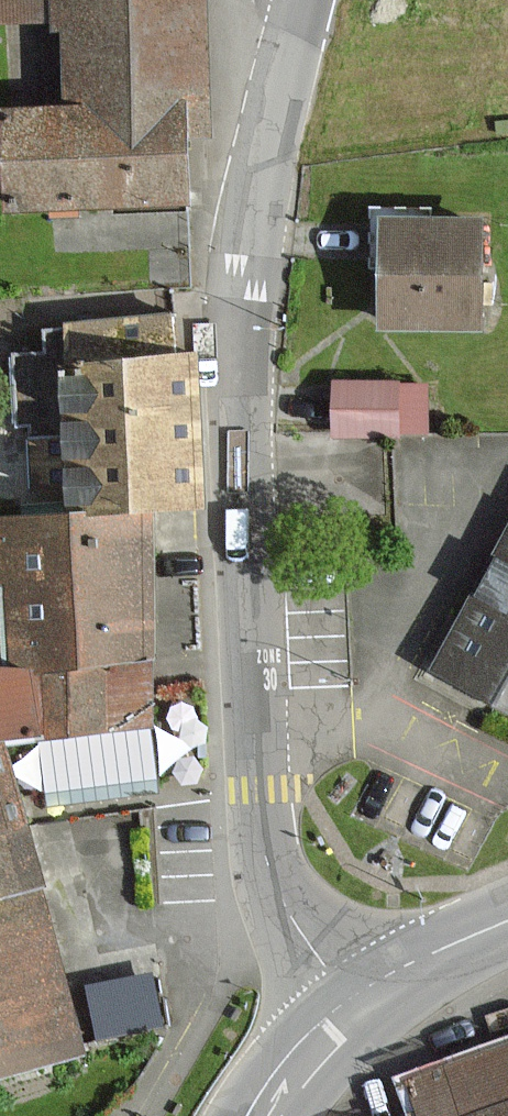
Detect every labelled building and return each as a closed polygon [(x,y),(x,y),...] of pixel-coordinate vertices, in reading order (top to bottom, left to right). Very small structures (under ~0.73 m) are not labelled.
[(62,111),(8,114),(13,206),(182,197),(180,161),(178,126),(205,125),(198,0),(57,0),(62,111)] [(481,223),(385,220),(383,326),(478,328),(481,223)] [(151,657),(143,562),(138,513),(198,507),(192,433),(184,352),(65,363),(78,516),(5,523),(18,669),(151,657)] [(430,383),(336,382),(335,436),(430,437),(430,383)] [(443,668),(507,703),(507,547),(443,668)] [(84,1049),(41,889),(25,829),(18,805),(2,746),(0,747),(0,1072),(84,1049)] [(94,972),(100,1023),(168,1015),(162,964),(94,972)] [(407,1082),(420,1115),(507,1115),(507,1045),(407,1082)]
